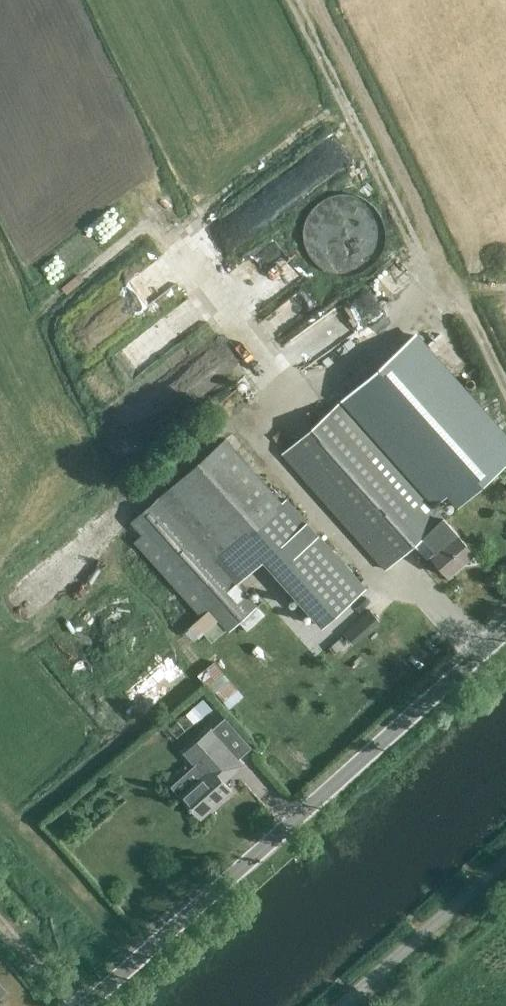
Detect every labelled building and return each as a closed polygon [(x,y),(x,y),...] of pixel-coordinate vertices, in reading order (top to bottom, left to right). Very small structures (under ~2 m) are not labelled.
[(337,193),(331,195),(326,197),(321,199),(316,203),(312,207),(309,212),(306,217),(304,222),(303,228),(303,233),(303,239),(304,245),(306,250),(309,255),(312,260),(317,264),(321,268),(326,271),(332,273),(338,274),(344,274),(349,274),(355,273),(361,271),(366,268),(370,264),(374,260),(378,255),(381,250),(382,244),(384,238),(384,233),(383,227),(382,221),(380,216),(377,211),(373,206),(369,202),(364,199),(359,196),(354,194),(348,193),(343,193),(337,193)] [(277,284),(301,265),(282,242),(259,262),(277,284)] [(364,290),(317,317),(329,339),(376,312),(364,290)] [(297,329),(311,356),(325,348),(311,322),(297,329)] [(341,400),(432,503),(445,492),(456,504),(505,460),(505,438),(413,334),(341,400)] [(283,452),(386,568),(424,535),(437,550),(431,554),(449,574),(475,551),(432,503),(341,400),(283,452)] [(132,521),(142,532),(134,540),(200,616),(210,608),(229,629),(257,604),(217,560),(244,536),(321,625),(365,586),(285,497),(282,500),(225,437),(132,521)] [(141,714),(186,677),(168,655),(123,692),(141,714)] [(196,674),(211,694),(229,680),(215,661),(196,674)] [(181,702),(188,712),(206,700),(199,690),(181,702)] [(252,724),(259,716),(240,699),(233,707),(252,724)] [(204,773),(181,794),(201,816),(232,789),(224,780),(243,763),(238,758),(250,747),(223,717),(212,728),(185,751),(204,773)]
